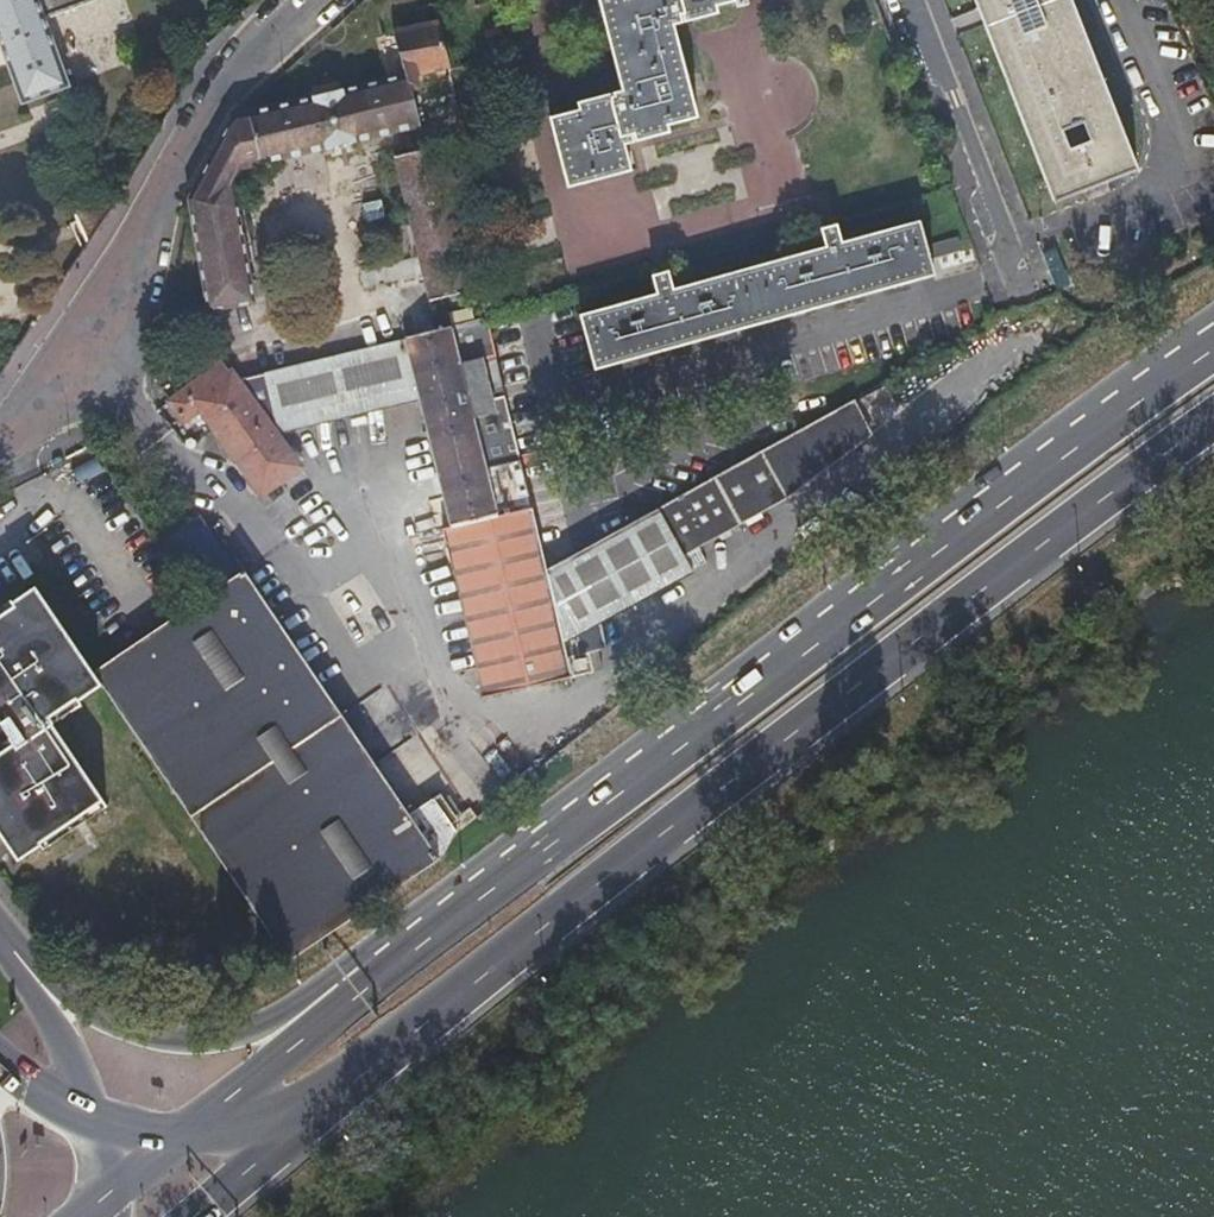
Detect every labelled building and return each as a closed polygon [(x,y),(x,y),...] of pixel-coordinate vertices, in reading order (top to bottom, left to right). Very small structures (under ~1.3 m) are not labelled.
[(21,99),(68,81),(43,16),(85,0),(0,0),(0,43),(21,99)] [(598,2),(622,93),(578,106),(579,113),(550,121),(568,188),(630,171),(624,147),(670,134),(668,127),(697,119),(672,27),(719,14),(717,8),(736,3),(738,9),(747,7),(745,0),(604,0),(598,2)] [(1137,171),(1073,0),(978,0),(1055,203),(1137,171)] [(416,124),(411,101),(404,77),(443,67),(431,23),(426,25),(425,21),(379,35),(389,72),(243,110),(240,112),(188,202),(214,337),(259,328),(233,187),(241,170),(416,124)] [(18,123),(5,85),(0,87),(0,130),(18,123)] [(429,301),(453,295),(476,289),(438,144),(393,156),(429,301)] [(836,222),(828,224),(820,226),(827,249),(673,292),(665,267),(652,272),(658,295),(581,316),(595,367),(934,275),(919,224),(842,245),(836,222)] [(942,271),(967,259),(955,234),(930,246),(942,271)] [(297,469),(286,451),(275,434),(418,397),(451,526),(445,528),(486,695),(595,667),(590,646),(607,641),(601,616),(694,565),(686,550),(793,492),(873,437),(856,406),(854,403),(548,573),(482,317),(237,380),(224,362),(168,400),(183,421),(202,409),(261,494),(297,469)] [(187,548),(209,536),(198,516),(176,528),(187,548)] [(93,671),(102,686),(289,960),(440,860),(436,854),(458,836),(449,822),(454,818),(438,794),(408,814),(244,570),(93,671)] [(102,686),(93,671),(37,586),(13,603),(10,600),(0,607),(0,726),(7,736),(0,740),(0,837),(18,862),(40,847),(43,851),(107,807),(52,726),(83,705),(80,701),(102,686)]
